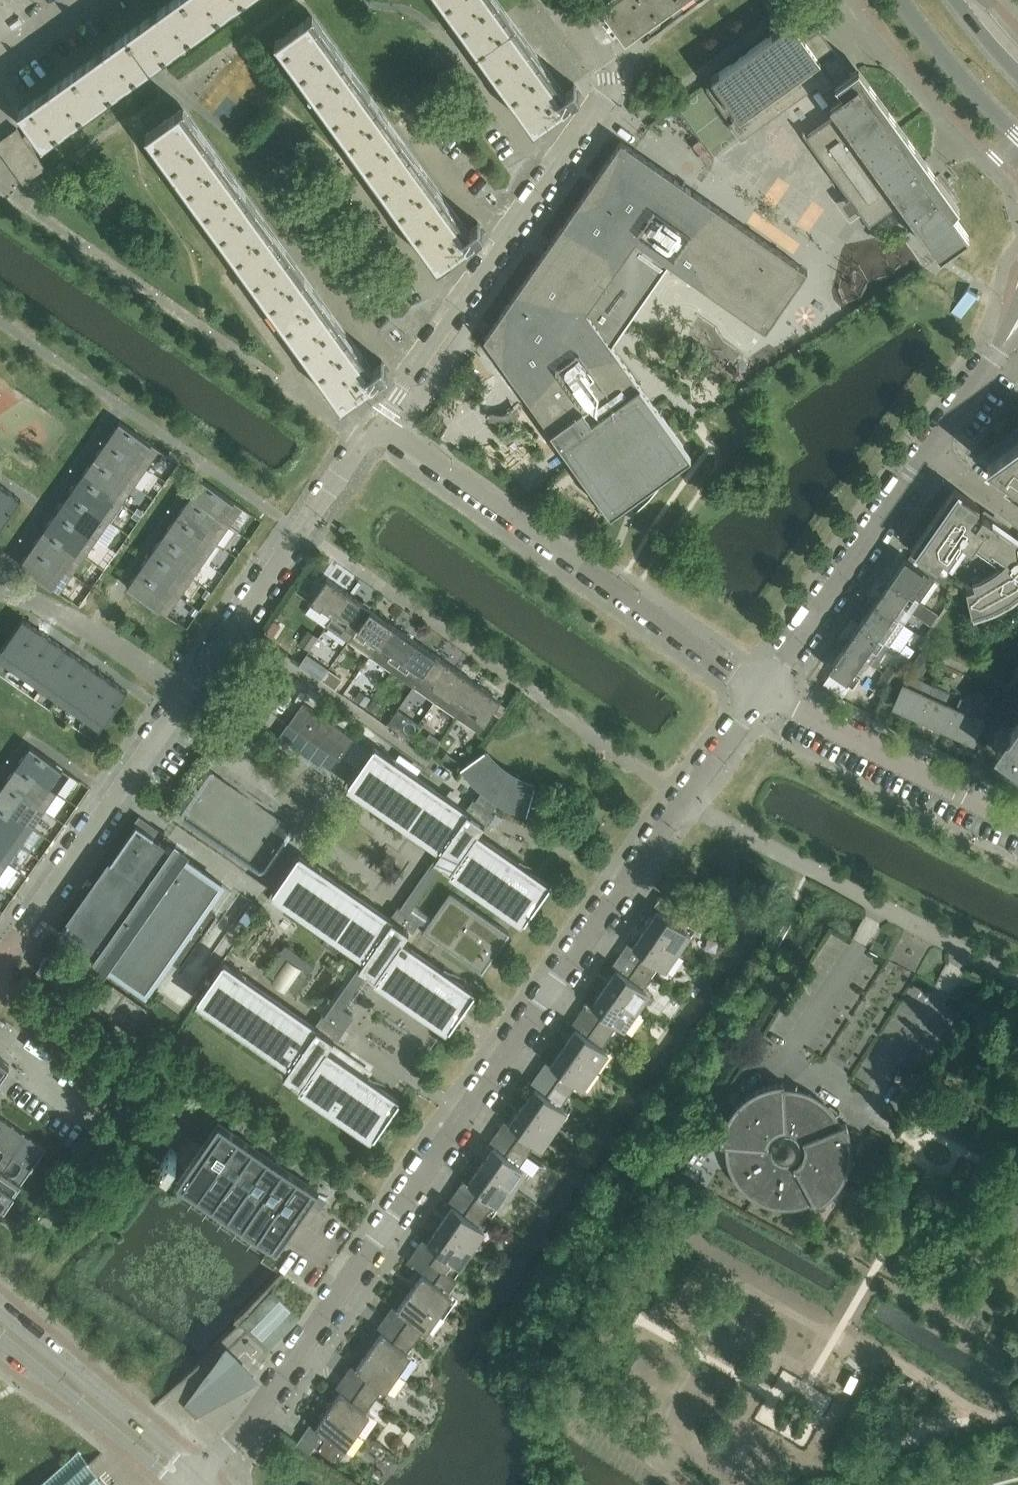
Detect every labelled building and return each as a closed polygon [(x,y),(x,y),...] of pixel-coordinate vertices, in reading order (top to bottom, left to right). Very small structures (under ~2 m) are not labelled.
[(186,0),(171,0),(127,32),(151,66),(205,27),(186,0)] [(205,27),(242,0),(186,0),(205,27)] [(538,130),(555,116),(554,115),(553,116),(552,115),(568,103),(567,103),(581,93),(574,83),(560,93),(493,0),(442,0),(534,128),(536,126),(538,129),(537,130),(538,130)] [(602,4),(626,38),(678,0),(608,0),(602,4)] [(441,268),(442,269),(459,254),(458,254),(457,254),(456,253),(486,231),(478,222),(468,229),(469,230),(465,232),(309,17),(276,41),(438,266),(440,264),(442,267),(441,268)] [(707,90),(706,90),(727,119),(731,123),(741,138),(816,84),(838,114),(807,136),(870,223),(901,201),(938,252),(940,255),(969,235),(953,214),(959,205),(859,67),(850,72),(850,73),(849,73),(848,74),(846,75),(846,76),(836,82),(806,40),(815,33),(819,30),(820,29),(817,25),(816,26),(803,35),(792,20),(713,77),(711,78),(715,83),(708,89),(707,90)] [(73,71),(97,105),(151,66),(127,32),(73,71)] [(33,129),(41,140),(43,143),(97,105),(73,71),(19,109),(33,129)] [(345,406),(346,407),(346,406),(363,392),(362,392),(361,392),(360,391),(389,369),(382,360),(372,367),(372,368),(369,370),(180,110),(147,134),(342,404),(344,403),(346,405),(345,406)] [(41,140),(33,129),(23,136),(17,128),(16,128),(18,131),(0,143),(20,170),(19,171),(26,181),(46,168),(31,147),(41,140)] [(511,301),(485,339),(519,387),(527,398),(532,404),(576,466),(589,484),(604,504),(611,514),(642,492),(658,480),(691,456),(684,446),(655,406),(642,387),(612,346),(666,269),(670,264),(672,266),(766,331),(808,271),(694,192),(673,177),(622,141),(566,222),(539,260),(511,301)] [(951,313),(961,320),(980,291),(979,290),(976,294),(969,289),(971,285),(970,284),(951,313)] [(108,440),(148,468),(161,449),(120,421),(108,440)] [(148,468),(108,440),(95,458),(135,486),(148,468)] [(988,465),(1008,478),(1017,485),(1017,443),(988,465)] [(95,458),(83,475),(123,503),(135,486),(95,458)] [(71,493),(111,521),(123,503),(83,475),(71,493)] [(190,498),(230,525),(243,507),(203,479),(190,498)] [(911,550),(913,551),(937,567),(940,564),(943,558),(947,561),(949,562),(952,564),(966,544),(1001,568),(997,571),(993,574),(989,576),(985,579),(980,581),(973,583),(973,584),(975,589),(968,591),(966,592),(967,592),(972,618),(973,622),(974,622),(976,621),(994,615),(996,614),(1013,605),(1015,604),(1017,601),(1017,541),(999,527),(1001,525),(983,512),(981,515),(976,511),(980,506),(954,488),(911,550)] [(0,498),(0,531),(22,500),(6,489),(0,498)] [(58,510),(98,538),(111,521),(71,493),(58,510)] [(178,515),(217,543),(230,525),(190,498),(178,515)] [(46,528),(86,556),(98,538),(58,510),(46,528)] [(165,533),(205,561),(217,543),(178,515),(165,533)] [(46,528),(34,545),(74,573),(86,556),(46,528)] [(205,561),(165,533),(153,551),(193,578),(205,561)] [(74,573),(34,545),(21,564),(61,592),(74,573)] [(193,578),(153,551),(141,568),(180,596),(193,578)] [(890,580),(914,597),(923,603),(938,581),(949,588),(951,581),(911,554),(908,559),(906,558),(890,580)] [(180,596),(141,568),(128,587),(167,615),(180,596)] [(311,602),(332,617),(348,593),(327,578),(311,602)] [(899,619),(914,597),(890,580),(875,602),(899,619)] [(370,608),(348,593),(332,617),(353,632),(370,608)] [(875,602),(860,624),(884,641),(890,646),(905,624),(898,620),(899,619),(875,602)] [(370,608),(353,632),(375,647),(391,623),(370,608)] [(11,668),(38,629),(23,619),(0,652),(0,661),(11,668)] [(391,623),(375,647),(396,662),(413,638),(391,623)] [(860,624),(845,645),(869,662),(875,667),(890,646),(884,641),(860,624)] [(11,668),(26,679),(53,640),(38,629),(11,668)] [(300,642),(310,649),(319,637),(309,630),(300,642)] [(396,662),(418,677),(435,654),(413,638),(396,662)] [(53,640),(26,679),(41,689),(68,650),(53,640)] [(869,662),(845,645),(829,668),(853,684),(869,662)] [(41,689),(55,699),(83,660),(68,650),(41,689)] [(435,654),(418,677),(440,693),(457,669),(435,654)] [(55,699),(70,710),(98,671),(83,660),(55,699)] [(880,681),(891,688),(903,667),(891,660),(880,681)] [(308,670),(323,679),(329,670),(314,661),(308,670)] [(478,684),(457,669),(440,693),(462,708),(478,684)] [(329,670),(323,679),(337,688),(343,680),(329,670)] [(70,710),(85,720),(113,681),(98,671),(70,710)] [(894,703),(921,715),(931,696),(930,696),(920,691),(921,688),(920,687),(923,681),(907,674),(894,703)] [(113,681),(85,720),(101,731),(128,692),(113,681)] [(478,684),(462,708),(485,724),(502,701),(478,684)] [(921,715),(948,727),(956,708),(946,703),(945,702),(947,699),(950,693),(934,687),(930,696),(931,696),(921,715)] [(961,698),(956,708),(948,727),(975,739),(984,720),(983,720),(972,715),(976,705),(961,698)] [(288,724),(340,759),(355,738),(303,702),(288,724)] [(399,709),(388,726),(408,740),(419,724),(399,709)] [(996,749),(1012,760),(1011,761),(1013,762),(1013,761),(1017,764),(1017,718),(1011,729),(1010,729),(1007,733),(1003,739),(1002,740),(996,749)] [(430,734),(420,748),(430,755),(440,741),(430,734)] [(491,811),(499,800),(505,803),(513,807),(519,810),(528,813),(536,786),(529,784),(522,781),(514,777),(507,773),(502,769),(495,763),(490,757),(485,751),(462,767),(466,772),(472,779),(478,785),(484,790),(476,801),(473,799),(466,809),(468,810),(467,811),(458,804),(375,747),(375,746),(374,745),(355,773),(348,782),(349,783),(350,783),(351,783),(352,781),(361,788),(360,789),(361,790),(362,788),(371,795),(370,797),(371,797),(372,795),(381,802),(380,804),(381,805),(383,803),(392,809),(391,811),(391,812),(393,810),(402,816),(400,818),(401,819),(403,817),(412,823),(411,825),(412,826),(413,824),(422,831),(421,832),(422,833),(423,831),(432,837),(431,839),(432,840),(433,838),(443,845),(442,846),(442,847),(435,858),(436,859),(401,909),(398,907),(391,917),(393,918),(392,919),(300,855),(300,854),(299,853),(273,890),(274,891),(275,890),(276,889),(286,896),(285,897),(286,898),(287,896),(296,903),(295,905),(297,903),(306,910),(305,912),(306,912),(307,910),(316,917),(315,918),(316,919),(317,917),(326,924),(325,926),(326,927),(327,925),(337,931),(336,933),(337,934),(338,932),(347,938),(345,940),(347,940),(348,939),(357,945),(356,947),(357,947),(358,946),(368,952),(366,954),(367,954),(360,965),(361,966),(325,1017),(323,1015),(316,1025),(318,1026),(317,1027),(224,962),(225,961),(224,961),(197,999),(199,1000),(199,999),(200,1000),(201,998),(211,1005),(210,1006),(211,1007),(212,1005),(221,1011),(220,1013),(221,1014),(222,1012),(231,1018),(230,1020),(231,1021),(232,1019),(241,1025),(240,1027),(241,1028),(242,1026),(251,1032),(250,1034),(251,1035),(252,1033),(262,1039),(261,1041),(262,1042),(263,1040),(272,1046),(271,1048),(272,1049),(273,1047),(282,1054),(281,1055),(282,1056),(283,1054),(292,1061),(291,1062),(292,1062),(284,1074),(301,1086),(301,1085),(302,1086),(304,1084),(313,1091),(312,1092),(313,1093),(314,1091),(323,1098),(322,1100),(323,1100),(324,1099),(333,1105),(332,1107),(333,1108),(334,1106),(343,1112),(342,1114),(343,1115),(344,1113),(353,1119),(352,1121),(353,1122),(354,1120),(364,1127),(363,1128),(364,1129),(365,1127),(373,1134),(372,1136),(374,1137),(400,1100),(398,1099),(398,1100),(364,1076),(326,1050),(328,1048),(327,1047),(333,1039),(334,1039),(335,1038),(338,1040),(354,1017),(342,1008),(368,971),(376,978),(376,977),(377,978),(378,976),(388,983),(387,985),(389,983),(398,990),(397,992),(398,992),(399,991),(408,997),(407,999),(408,1000),(409,998),(418,1005),(417,1007),(418,1007),(419,1005),(421,1006),(428,1012),(427,1014),(428,1014),(429,1012),(439,1018),(438,1020),(439,1021),(440,1019),(446,1023),(449,1026),(448,1027),(449,1029),(475,992),(474,991),(473,992),(402,941),(403,939),(403,938),(408,931),(409,931),(410,930),(413,932),(420,923),(408,914),(443,864),(451,869),(452,869),(453,868),(463,874),(461,876),(463,877),(464,875),(472,881),(471,883),(472,883),(473,882),(483,888),(482,889),(483,890),(484,889),(493,895),(492,897),(493,898),(494,896),(503,902),(502,904),(503,905),(504,903),(514,910),(512,911),(513,912),(515,910),(524,917),(523,918),(524,919),(524,920),(525,921),(550,884),(549,883),(503,852),(476,833),(485,821),(488,824),(495,814),(491,811)] [(18,764),(58,792),(71,774),(31,746),(18,764)] [(447,753),(441,762),(455,772),(462,763),(447,753)] [(58,792),(18,764),(6,782),(46,810),(58,792)] [(33,828),(46,810),(6,782),(0,791),(0,804),(33,828)] [(21,845),(33,828),(0,804),(0,831),(21,845)] [(112,862),(70,922),(70,921),(61,933),(96,958),(92,964),(104,972),(109,967),(147,993),(171,958),(180,964),(179,965),(180,966),(217,913),(216,912),(215,913),(207,907),(223,883),(184,856),(181,859),(172,852),(174,849),(138,823),(111,861),(112,862)] [(9,863),(21,845),(0,831),(0,857),(9,863)] [(0,857),(0,875),(9,863),(0,857)] [(484,972),(510,934),(510,931),(452,891),(448,892),(422,929),(423,932),(481,973),(484,972)] [(645,929),(675,950),(688,931),(658,910),(645,929)] [(645,929),(625,959),(651,976),(659,965),(663,968),(675,950),(645,929)] [(40,968),(59,982),(69,968),(50,954),(42,965),(40,968)] [(275,982),(289,988),(300,965),(286,959),(275,982)] [(604,988),(634,1009),(647,990),(643,987),(651,976),(625,959),(604,988)] [(96,1008),(133,1033),(149,1009),(113,984),(96,1008)] [(604,988),(584,1018),(609,1036),(618,1024),(621,1027),(634,1009),(604,988)] [(563,1047),(593,1068),(606,1049),(602,1046),(609,1036),(584,1018),(563,1047)] [(593,1068),(563,1047),(543,1077),(568,1095),(576,1083),(580,1085),(593,1068)] [(11,1065),(0,1058),(0,1080),(11,1065)] [(543,1077),(522,1107),(551,1127),(564,1108),(561,1105),(568,1095),(543,1077)] [(744,1099),(739,1103),(734,1109),(729,1116),(726,1123),(723,1130),(722,1138),(721,1145),(731,1146),(731,1148),(731,1154),(732,1159),(733,1165),(735,1170),(738,1175),(741,1179),(744,1184),(748,1188),(752,1192),(756,1195),(761,1198),(766,1200),(771,1202),(777,1203),(782,1204),(787,1204),(793,1203),(799,1202),(804,1201),(811,1198),(816,1206),(820,1204),(824,1202),(828,1198),(832,1195),(836,1191),(838,1188),(841,1184),(843,1180),(846,1175),(848,1170),(850,1163),(851,1159),(852,1154),(852,1150),(852,1146),(851,1141),(847,1123),(842,1125),(841,1125),(839,1120),(835,1114),(832,1116),(829,1116),(826,1116),(826,1117),(821,1117),(816,1116),(814,1115),(806,1109),(804,1107),(801,1104),(799,1099),(798,1096),(797,1093),(797,1090),(791,1089),(785,1089),(785,1083),(769,1085),(765,1086),(762,1087),(755,1090),(750,1094),(744,1099)] [(551,1127),(522,1107),(502,1136),(527,1154),(535,1142),(539,1144),(551,1127)] [(11,1124),(0,1117),(0,1139),(11,1124)] [(270,1247),(271,1247),(277,1252),(320,1191),(315,1187),(215,1117),(205,1132),(209,1135),(177,1182),(246,1230),(270,1247)] [(28,1136),(11,1124),(0,1139),(0,1177),(28,1136)] [(0,1177),(0,1205),(5,1208),(46,1149),(28,1136),(0,1177)] [(481,1166),(510,1186),(523,1167),(519,1164),(527,1154),(502,1136),(481,1166)] [(162,1159),(168,1163),(176,1151),(170,1147),(162,1159)] [(460,1195),(485,1213),(494,1201),(497,1204),(510,1186),(481,1166),(460,1195)] [(314,1178),(311,1182),(316,1185),(320,1179),(315,1176),(314,1178)] [(460,1195),(440,1225),(469,1245),(482,1226),(478,1223),(485,1213),(460,1195)] [(447,1273),(456,1280),(457,1279),(446,1271),(453,1261),(457,1263),(469,1245),(440,1225),(428,1242),(439,1250),(430,1263),(441,1272),(442,1271),(446,1274),(447,1273)] [(410,1292),(439,1313),(452,1293),(449,1291),(456,1280),(447,1273),(446,1274),(442,1271),(441,1272),(430,1263),(410,1292)] [(389,1322),(415,1339),(423,1328),(427,1330),(439,1313),(410,1292),(389,1322)] [(368,1352),(397,1373),(411,1353),(408,1350),(415,1339),(389,1322),(368,1352)] [(184,1406),(196,1418),(261,1377),(228,1343),(184,1406)] [(368,1352),(347,1382),(373,1400),(382,1387),(386,1389),(397,1373),(368,1352)] [(327,1411),(357,1432),(370,1412),(367,1409),(373,1400),(347,1382),(327,1411)] [(357,1432),(327,1411),(316,1428),(311,1424),(302,1436),(333,1457),(341,1446),(345,1449),(357,1432)] [(90,1466),(92,1464),(90,1462),(66,1483),(67,1483),(65,1484),(106,1484),(90,1466)]
